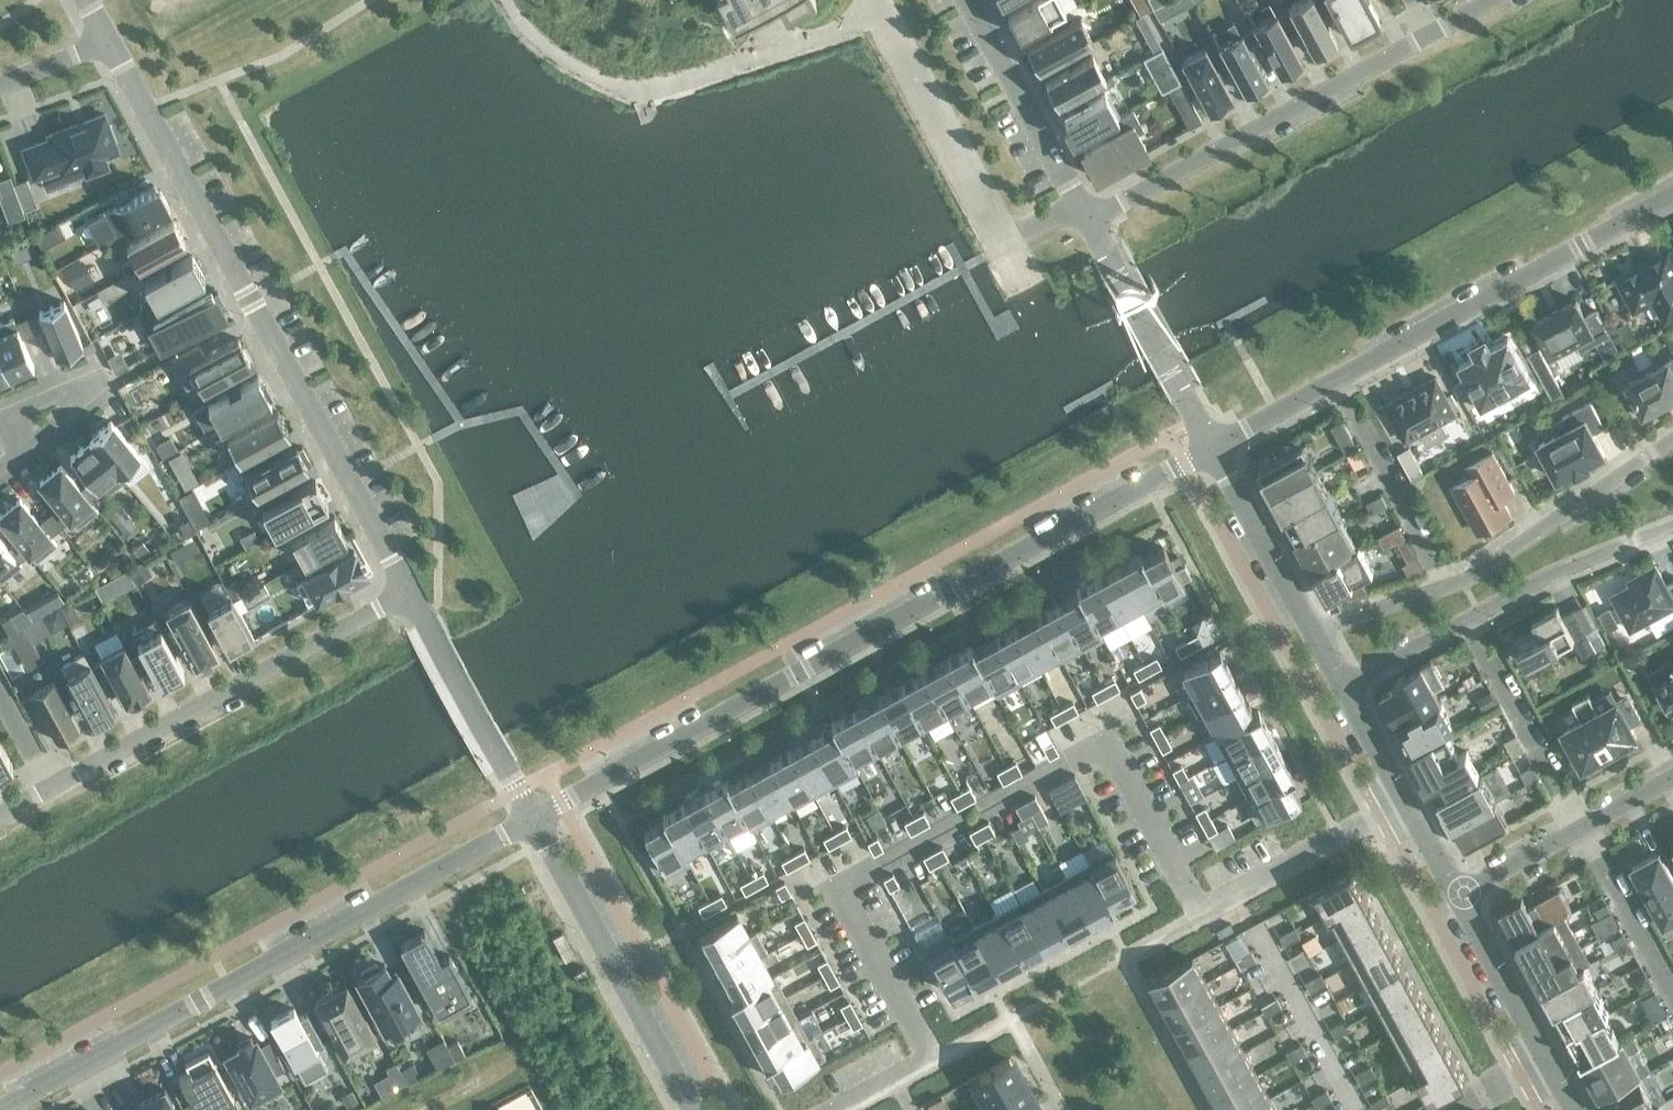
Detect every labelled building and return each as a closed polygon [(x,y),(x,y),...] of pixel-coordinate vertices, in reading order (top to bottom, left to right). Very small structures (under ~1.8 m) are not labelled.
[(746,0),(729,0),(737,14),(750,7),(746,0)] [(1007,13),(1020,36),(1065,11),(1059,0),(1031,0),(1007,13)] [(1134,6),(1141,16),(1152,10),(1146,0),(1144,0),(1136,5),(1134,6)] [(1288,9),(1313,55),(1315,54),(1317,58),(1329,52),(1326,48),(1336,42),(1313,0),(1304,0),(1288,9)] [(1362,28),(1379,19),(1368,0),(1328,0),(1348,36),(1350,35),(1352,39),(1365,32),(1362,28)] [(1160,23),(1166,20),(1160,8),(1159,8),(1154,11),(1160,23)] [(1253,28),(1279,74),(1302,61),(1276,15),(1253,28)] [(1026,48),(1027,50),(1023,52),(1030,66),(1034,63),(1039,71),(1092,42),(1080,18),(1026,48)] [(1242,34),(1219,47),(1244,93),(1267,80),(1255,58),(1254,57),(1251,51),(1251,50),(1250,50),(1242,34)] [(1149,42),(1148,42),(1154,53),(1161,50),(1155,39),(1149,42)] [(1182,62),(1212,117),(1226,109),(1223,104),(1232,99),(1205,49),(1182,62)] [(1147,63),(1146,63),(1162,92),(1163,92),(1177,84),(1162,55),(1147,63)] [(1093,57),(1045,83),(1057,106),(1105,80),(1093,57)] [(1111,78),(1090,89),(1094,95),(1114,84),(1111,78)] [(1173,91),(1170,93),(1178,107),(1187,102),(1180,88),(1173,91)] [(1063,127),(1072,143),(1076,140),(1118,118),(1105,95),(1064,117),(1068,124),(1063,127)] [(51,140),(24,150),(35,179),(41,176),(46,191),(68,182),(64,172),(83,165),(87,175),(108,168),(104,157),(118,152),(115,142),(117,141),(111,124),(108,125),(105,115),(49,136),(51,140)] [(1133,125),(1106,139),(1083,152),(1085,157),(1098,179),(1130,161),(1127,157),(1145,147),(1133,125)] [(9,220),(25,214),(11,177),(0,181),(0,196),(9,220)] [(27,178),(16,182),(15,183),(20,194),(29,190),(30,186),(27,178)] [(154,186),(96,217),(109,241),(167,209),(165,206),(169,203),(160,187),(156,190),(154,186)] [(127,246),(134,259),(122,265),(128,276),(139,269),(140,269),(186,244),(173,221),(127,246)] [(48,230),(39,235),(38,236),(43,246),(54,240),(53,240),(48,230)] [(1668,251),(1618,278),(1635,310),(1654,299),(1665,321),(1672,317),(1672,260),(1668,251)] [(192,256),(144,282),(157,305),(205,279),(192,256)] [(81,262),(64,271),(73,288),(90,279),(81,262)] [(166,300),(139,315),(145,327),(158,350),(224,314),(222,310),(226,308),(218,291),(213,294),(211,290),(172,312),(166,300)] [(1534,326),(1535,326),(1539,334),(1544,343),(1550,354),(1551,355),(1552,354),(1575,342),(1580,351),(1610,335),(1597,310),(1585,316),(1577,302),(1576,301),(1575,302),(1535,323),(1534,324),(1534,326)] [(64,302),(27,317),(34,334),(46,329),(58,357),(83,346),(64,302)] [(0,325),(0,357),(9,377),(34,367),(22,339),(34,334),(27,317),(15,322),(14,319),(0,325)] [(1665,333),(1664,333),(1672,347),(1672,328),(1665,333)] [(1539,334),(1522,343),(1533,364),(1544,358),(1537,346),(1544,343),(1539,334)] [(1510,340),(1508,338),(1506,339),(1491,347),(1490,345),(1475,353),(1477,355),(1462,364),(1462,363),(1459,364),(1461,367),(1461,366),(1467,378),(1456,384),(1469,408),(1480,402),(1481,403),(1481,404),(1482,406),(1484,405),(1484,404),(1497,397),(1498,398),(1499,398),(1501,402),(1517,393),(1515,389),(1516,388),(1515,387),(1529,380),(1531,379),(1530,377),(1529,377),(1509,340),(1510,340)] [(198,345),(171,360),(192,399),(252,366),(237,339),(204,357),(198,345)] [(121,351),(112,356),(110,357),(117,369),(128,363),(121,351)] [(9,377),(0,357),(0,381),(9,377)] [(1665,364),(1667,366),(1629,386),(1636,399),(1632,401),(1642,419),(1666,406),(1664,402),(1672,397),(1672,360),(1665,364)] [(1553,376),(1543,381),(1553,400),(1564,394),(1553,376)] [(259,377),(208,405),(221,428),(271,400),(269,397),(274,394),(265,378),(260,381),(259,377)] [(1447,397),(1436,378),(1416,389),(1416,388),(1414,389),(1415,389),(1407,394),(1407,393),(1405,394),(1406,394),(1386,405),(1406,442),(1421,434),(1427,445),(1447,435),(1441,423),(1456,414),(1453,410),(1458,407),(1451,395),(1447,397)] [(1605,428),(1591,402),(1563,417),(1569,429),(1539,445),(1541,449),(1536,451),(1545,468),(1550,465),(1558,480),(1574,471),(1576,475),(1590,467),(1588,463),(1604,455),(1593,434),(1605,428)] [(227,439),(240,462),(290,435),(277,412),(227,439)] [(91,438),(90,439),(91,441),(92,440),(120,474),(124,479),(128,484),(149,468),(111,422),(91,438)] [(1342,440),(1342,441),(1347,450),(1357,445),(1352,435),(1342,440)] [(172,438),(160,444),(159,445),(165,456),(178,448),(172,438)] [(91,441),(71,457),(90,481),(80,489),(92,503),(102,494),(104,493),(106,494),(124,479),(120,474),(92,440),(91,441)] [(1317,470),(1303,445),(1298,448),(1297,448),(1294,450),(1292,451),(1289,453),(1258,470),(1269,490),(1269,491),(1271,495),(1272,495),(1317,470)] [(275,448),(241,467),(246,474),(244,475),(245,477),(242,479),(252,498),(256,496),(257,498),(309,470),(307,466),(311,464),(302,448),(298,450),(296,446),(279,456),(275,448)] [(1412,480),(1423,474),(1409,449),(1398,455),(1412,480)] [(1515,492),(1493,453),(1466,468),(1471,477),(1453,487),(1478,533),(1510,515),(1501,499),(1502,495),(1501,492),(1510,487),(1513,493),(1515,492)] [(174,456),(162,462),(171,480),(183,473),(174,456)] [(61,466),(40,483),(59,507),(49,515),(61,528),(73,518),(79,525),(97,510),(92,503),(80,489),(61,466)] [(1330,493),(1317,470),(1272,495),(1284,518),(1330,493)] [(315,481),(262,510),(275,533),(328,504),(315,481)] [(193,490),(178,498),(196,530),(210,522),(193,490)] [(1342,516),(1330,493),(1284,518),(1294,535),(1296,534),(1299,538),(1296,539),(1297,541),(1342,516)] [(1371,502),(1369,503),(1373,511),(1386,504),(1381,496),(1371,502)] [(0,516),(0,518),(18,540),(29,554),(32,552),(38,559),(57,543),(51,536),(61,528),(49,515),(39,523),(20,499),(0,516)] [(334,516),(292,539),(305,562),(347,539),(334,516)] [(187,519),(179,524),(185,537),(194,532),(187,519)] [(1352,551),(1336,520),(1297,541),(1314,572),(1352,551)] [(1399,526),(1377,538),(1384,551),(1396,544),(1406,563),(1416,557),(1399,526)] [(254,532),(240,539),(246,549),(260,542),(254,532)] [(0,582),(21,565),(19,563),(29,554),(18,540),(8,549),(0,539),(0,581),(0,582)] [(145,543),(137,550),(143,557),(151,551),(145,543)] [(182,559),(176,547),(168,552),(174,563),(182,559)] [(1364,556),(1359,547),(1314,572),(1328,598),(1348,587),(1352,594),(1366,587),(1362,579),(1367,576),(1373,573),(1364,556)] [(1143,559),(1142,560),(1159,592),(1161,597),(1162,596),(1184,584),(1182,582),(1191,577),(1184,565),(1176,570),(1164,548),(1143,559)] [(306,578),(297,583),(308,603),(317,598),(317,599),(366,573),(354,551),(305,577),(306,578)] [(1140,555),(1119,567),(1142,610),(1162,599),(1161,597),(1159,592),(1142,560),(1143,559),(1140,555)] [(1180,559),(1172,563),(1176,570),(1184,565),(1180,559)] [(139,562),(128,569),(134,580),(145,574),(139,562)] [(1655,566),(1638,576),(1640,580),(1612,596),(1631,631),(1672,608),(1672,583),(1666,587),(1655,566)] [(1119,567),(1098,578),(1122,621),(1142,610),(1119,567)] [(1098,578),(1076,590),(1079,594),(1080,594),(1097,626),(1098,625),(1102,632),(1122,621),(1098,578)] [(109,581),(99,587),(98,587),(105,600),(116,594),(109,581)] [(222,582),(199,595),(228,648),(251,635),(230,597),(222,582)] [(239,582),(230,587),(236,598),(237,597),(245,593),(239,582)] [(264,586),(239,599),(245,610),(270,596),(264,586)] [(1079,594),(1059,605),(1083,649),(1104,637),(1102,632),(1098,625),(1097,626),(1080,594),(1079,594)] [(196,666),(197,665),(217,654),(219,653),(189,599),(166,612),(196,666)] [(72,605),(70,601),(61,607),(65,614),(72,610),(72,605)] [(1059,605),(1038,617),(1058,653),(1062,660),(1083,649),(1059,605)] [(1562,617),(1558,608),(1532,622),(1537,630),(1515,642),(1527,665),(1573,640),(1583,657),(1596,650),(1596,649),(1589,637),(1574,610),(1562,617)] [(11,617),(4,621),(3,621),(9,632),(17,628),(11,617)] [(43,617),(28,625),(26,627),(34,642),(52,632),(43,617)] [(1038,617),(1017,628),(1037,665),(1058,653),(1038,617)] [(156,621),(133,634),(138,642),(161,685),(184,672),(161,630),(156,621)] [(10,634),(11,635),(15,642),(24,646),(31,642),(23,627),(10,634)] [(1017,628),(996,639),(1016,676),(1019,674),(1037,665),(1017,628)] [(116,632),(94,644),(104,661),(96,666),(111,695),(119,691),(126,704),(135,699),(138,703),(152,696),(124,645),(123,645),(116,632)] [(1598,632),(1589,637),(1596,649),(1605,644),(1598,632)] [(1203,644),(1198,635),(1186,641),(1192,650),(1203,644)] [(974,652),(973,652),(991,684),(990,684),(996,696),(1023,682),(1019,674),(1016,676),(996,639),(974,652)] [(1192,650),(1186,641),(1175,647),(1180,657),(1192,650)] [(971,647),(947,660),(967,697),(990,684),(991,684),(973,652),(974,652),(971,647)] [(1220,651),(1183,671),(1194,692),(1195,693),(1231,673),(1220,651)] [(84,655),(61,667),(91,723),(115,710),(84,655)] [(1162,667),(1156,657),(1145,664),(1150,673),(1162,667)] [(947,660),(924,673),(948,716),(971,704),(967,697),(947,660)] [(1396,689),(1382,697),(1397,724),(1400,722),(1401,723),(1440,702),(1434,692),(1445,686),(1432,662),(1393,683),(1396,689)] [(1150,673),(1145,664),(1133,670),(1138,680),(1150,673)] [(924,673),(901,685),(925,729),(948,716),(924,673)] [(1194,692),(1186,696),(1187,697),(1198,718),(1199,719),(1207,714),(1206,714),(1243,694),(1231,673),(1195,693),(1194,692)] [(1668,680),(1667,678),(1662,681),(1664,683),(1656,687),(1669,711),(1672,708),(1672,678),(1668,680)] [(1120,690),(1115,680),(1103,686),(1108,696),(1120,690)] [(54,683),(31,695),(57,742),(80,729),(54,683)] [(901,685),(878,698),(902,742),(925,729),(901,685)] [(1108,696),(1103,686),(1091,693),(1097,702),(1108,696)] [(1146,700),(1140,689),(1130,694),(1136,706),(1146,700)] [(1490,693),(1478,699),(1484,710),(1496,703),(1491,692),(1490,693)] [(1243,694),(1206,714),(1207,714),(1217,733),(1218,734),(1218,735),(1223,733),(1222,732),(1254,714),(1243,694)] [(878,698),(855,711),(879,754),(902,742),(878,698)] [(1440,702),(1401,723),(1397,726),(1399,729),(1399,728),(1411,749),(1411,750),(1412,753),(1413,752),(1447,733),(1455,729),(1453,726),(1453,727),(1441,706),(1442,705),(1440,702)] [(1078,712),(1073,703),(1061,709),(1067,719),(1078,712)] [(1641,720),(1631,703),(1620,709),(1618,705),(1617,703),(1615,704),(1598,714),(1594,706),(1579,714),(1583,722),(1566,731),(1564,732),(1565,734),(1582,765),(1583,767),(1585,766),(1604,755),(1615,750),(1634,739),(1636,738),(1635,736),(1629,726),(1641,720)] [(1067,719),(1061,709),(1050,715),(1055,725),(1067,719)] [(855,711),(831,724),(833,728),(834,728),(852,760),(853,759),(856,766),(879,754),(855,711)] [(1217,733),(1214,735),(1214,736),(1226,757),(1234,753),(1270,733),(1259,712),(1258,711),(1254,714),(1222,732),(1223,733),(1218,735),(1218,734),(1217,733)] [(1165,736),(1159,724),(1149,729),(1156,741),(1165,736)] [(833,728),(811,741),(835,784),(859,771),(856,766),(853,759),(852,760),(834,728),(833,728)] [(1522,748),(1511,728),(1500,735),(1510,754),(1522,748)] [(1226,757),(1212,764),(1223,785),(1237,778),(1245,773),(1282,753),(1270,733),(1234,753),(1226,757)] [(1451,740),(1447,733),(1413,752),(1416,759),(1412,762),(1426,788),(1432,785),(1435,791),(1434,792),(1438,799),(1438,798),(1480,775),(1467,751),(1459,756),(1450,741),(1451,740)] [(1172,747),(1165,736),(1156,741),(1162,753),(1172,747)] [(811,741),(790,752),(814,796),(835,784),(811,741)] [(1059,754),(1052,742),(1043,747),(1049,759),(1059,754)] [(12,766),(0,743),(0,773),(12,766)] [(790,752),(770,763),(789,800),(793,807),(814,796),(790,752)] [(1245,773),(1237,778),(1248,798),(1256,793),(1256,794),(1288,777),(1289,778),(1293,775),(1293,774),(1282,753),(1245,773)] [(1022,774),(1016,762),(1006,767),(1012,779),(1022,774)] [(770,763),(749,775),(769,811),(789,800),(770,763)] [(1188,777),(1182,766),(1172,771),(1179,783),(1188,777)] [(1012,779),(1006,767),(997,773),(1003,784),(1012,779)] [(1521,773),(1520,773),(1526,783),(1537,777),(1532,767),(1521,773)] [(729,786),(728,786),(745,818),(748,825),(751,830),(773,818),(769,811),(749,775),(729,786)] [(1497,802),(1482,775),(1480,775),(1438,798),(1443,807),(1453,826),(1453,825),(1496,802),(1497,802)] [(1079,788),(1072,776),(1063,782),(1069,793),(1079,788)] [(1195,789),(1188,777),(1179,783),(1185,794),(1195,789)] [(1248,798),(1243,800),(1244,801),(1255,823),(1264,818),(1266,817),(1269,822),(1281,815),(1278,810),(1300,798),(1289,778),(1288,777),(1256,794),(1256,793),(1248,798)] [(726,781),(705,793),(728,836),(748,825),(745,818),(728,786),(729,786),(726,781)] [(976,799),(970,787),(960,793),(966,804),(976,799)] [(705,793),(684,804),(708,848),(728,836),(705,793)] [(966,804),(960,793),(950,798),(957,810),(966,804)] [(1041,808),(1035,797),(1025,802),(1031,814),(1041,808)] [(1031,814),(1025,802),(1016,807),(1022,819),(1031,814)] [(1508,825),(1496,802),(1453,825),(1461,839),(1460,839),(1465,849),(1508,825)] [(663,816),(662,816),(665,821),(665,820),(683,852),(684,852),(688,859),(708,848),(684,804),(663,816)] [(1211,819),(1205,807),(1195,813),(1201,824),(1211,819)] [(930,824),(923,813),(914,818),(920,830),(930,824)] [(920,830),(914,818),(904,823),(910,835),(920,830)] [(1217,831),(1211,819),(1201,824),(1208,836),(1217,831)] [(665,821),(644,832),(656,854),(647,859),(654,871),(663,866),(668,876),(690,863),(688,859),(684,852),(683,852),(665,820),(665,821)] [(995,834),(989,822),(979,827),(985,839),(995,834)] [(852,836),(846,827),(835,833),(840,843),(852,836)] [(985,839),(979,827),(969,833),(976,844),(985,839)] [(1021,827),(1014,831),(1013,832),(1019,843),(1028,838),(1022,827),(1021,827)] [(840,843),(835,833),(823,839),(828,849),(840,843)] [(883,850),(877,838),(867,843),(874,855),(883,850)] [(1106,841),(1084,853),(1090,863),(1092,867),(1091,867),(1111,904),(1112,903),(1135,891),(1115,854),(1114,855),(1106,841)] [(949,859),(942,847),(933,853),(939,864),(949,859)] [(810,859),(805,849),(793,856),(798,865),(810,859)] [(939,864),(933,853),(923,858),(929,870),(939,864)] [(798,865),(793,856),(781,862),(787,872),(798,865)] [(1652,857),(1632,867),(1644,890),(1652,904),(1652,903),(1664,925),(1672,921),(1672,878),(1666,864),(1658,869),(1652,857)] [(966,859),(959,863),(961,868),(968,864),(966,859)] [(1090,863),(1066,877),(1070,884),(1090,921),(1114,908),(1112,903),(1111,904),(1091,867),(1092,867),(1090,863)] [(768,882),(763,872),(751,879),(757,888),(768,882)] [(1366,896),(1352,872),(1317,891),(1330,915),(1366,896)] [(901,885),(895,873),(886,878),(892,890),(901,885)] [(1066,877),(1043,889),(1047,897),(1067,934),(1090,921),(1070,884),(1066,877)] [(757,888),(751,879),(740,885),(745,894),(757,888)] [(791,894),(785,883),(775,888),(782,900),(791,894)] [(1012,888),(989,901),(997,914),(996,914),(1001,922),(1021,959),(1044,946),(1024,910),(1020,902),(1019,902),(1012,888)] [(1043,889),(1020,902),(1024,910),(1044,946),(1067,934),(1047,897),(1043,889)] [(1560,890),(1527,908),(1522,898),(1499,911),(1517,943),(1556,922),(1572,913),(1560,890)] [(727,905),(721,895),(710,901),(715,911),(727,905)] [(1378,919),(1366,896),(1330,915),(1342,938),(1378,919)] [(715,911),(710,901),(698,908),(703,917),(715,911)] [(1607,904),(1595,910),(1600,918),(1611,911),(1607,904)] [(996,914),(973,927),(998,972),(1021,959),(1001,922),(996,914)] [(737,915),(700,935),(712,956),(749,936),(748,936),(737,915)] [(811,930),(804,918),(795,923),(801,935),(811,930)] [(1391,942),(1378,919),(1342,938),(1355,961),(1391,942)] [(1616,919),(1604,925),(1608,933),(1620,927),(1616,919)] [(939,920),(913,934),(921,949),(924,948),(948,993),(971,980),(972,980),(950,940),(951,939),(948,935),(947,935),(939,920)] [(1556,922),(1517,943),(1525,958),(1564,937),(1556,922)] [(951,939),(950,940),(972,980),(971,980),(974,985),(975,984),(998,972),(973,927),(951,939)] [(1301,938),(1295,928),(1287,932),(1293,942),(1301,938)] [(817,941),(811,930),(801,935),(807,947),(817,941)] [(424,933),(400,946),(442,1022),(443,1021),(437,1009),(467,993),(474,1004),(475,1004),(449,956),(448,957),(450,961),(443,964),(425,931),(423,931),(424,933)] [(749,936),(712,956),(724,977),(760,957),(761,958),(769,954),(757,932),(756,931),(748,936),(749,936)] [(1293,942),(1287,932),(1280,936),(1285,946),(1293,942)] [(562,933),(553,938),(565,961),(575,956),(562,933)] [(1624,935),(1612,941),(1617,949),(1628,942),(1624,935)] [(1564,937),(1525,958),(1534,974),(1572,953),(1564,937)] [(1403,965),(1391,942),(1355,961),(1368,985),(1403,965)] [(1619,951),(1623,958),(1627,959),(1633,955),(1628,946),(1619,951)] [(1257,962),(1251,952),(1243,956),(1249,966),(1257,962)] [(1572,953),(1534,974),(1542,989),(1581,968),(1572,953)] [(1249,966),(1243,956),(1236,960),(1241,970),(1249,966)] [(760,957),(724,977),(735,997),(735,998),(767,981),(772,979),(772,978),(771,977),(761,958),(760,957)] [(1207,983),(1193,958),(1156,979),(1157,980),(1158,979),(1171,1002),(1207,983)] [(833,971),(827,960),(817,965),(824,977),(833,971)] [(363,976),(358,979),(386,1029),(418,1011),(397,973),(390,976),(384,965),(379,968),(377,964),(361,972),(363,976)] [(1416,988),(1403,965),(1368,985),(1380,1008),(1416,988)] [(1597,989),(1585,966),(1581,968),(1542,989),(1555,1012),(1597,989)] [(840,983),(833,971),(824,977),(830,988),(840,983)] [(1326,984),(1320,974),(1313,978),(1318,988),(1326,984)] [(735,997),(730,1000),(730,1001),(742,1021),(778,1001),(786,997),(775,976),(774,975),(771,977),(772,978),(772,979),(767,981),(735,998),(735,997)] [(1318,988),(1313,978),(1305,982),(1310,992),(1318,988)] [(1637,982),(1636,986),(1640,993),(1650,988),(1645,978),(1637,982)] [(1219,1006),(1207,983),(1171,1002),(1183,1025),(1219,1006)] [(346,986),(316,1002),(345,1055),(375,1038),(346,986)] [(1429,1011),(1416,988),(1380,1008),(1393,1031),(1429,1011)] [(1555,1012),(1568,1036),(1609,1013),(1596,990),(1555,1012)] [(1656,993),(1641,1001),(1647,1012),(1662,1004),(1656,993)] [(778,1001),(742,1021),(753,1042),(790,1022),(798,1018),(786,997),(778,1001)] [(1282,1008),(1276,998),(1269,1002),(1274,1012),(1282,1008)] [(856,1013),(850,1001),(840,1007),(846,1018),(856,1013)] [(1274,1012),(1269,1002),(1261,1006),(1267,1016),(1274,1012)] [(1232,1029),(1219,1006),(1183,1025),(1196,1048),(1232,1029)] [(294,1009),(271,1022),(305,1083),(328,1071),(318,1053),(326,1048),(307,1014),(300,1019),(294,1009)] [(1441,1034),(1429,1011),(1393,1031),(1406,1054),(1441,1034)] [(862,1024),(856,1013),(846,1018),(853,1030),(862,1024)] [(1582,1063),(1621,1041),(1607,1015),(1609,1014),(1609,1013),(1568,1036),(1582,1063)] [(790,1022),(753,1042),(765,1063),(765,1064),(770,1061),(769,1060),(801,1043),(801,1042),(809,1038),(798,1018),(790,1022)] [(1351,1030),(1346,1020),(1338,1024),(1343,1034),(1351,1030)] [(1343,1034),(1338,1024),(1330,1028),(1336,1039),(1343,1034)] [(1244,1052),(1232,1029),(1196,1048),(1209,1071),(1244,1052)] [(1454,1057),(1441,1034),(1406,1054),(1418,1077),(1454,1057)] [(801,1043),(769,1060),(770,1061),(781,1082),(803,1070),(805,1075),(818,1068),(815,1063),(826,1058),(813,1035),(809,1038),(801,1042),(801,1043)] [(1601,1097),(1639,1077),(1640,1076),(1627,1054),(1639,1047),(1633,1036),(1621,1042),(1582,1063),(1601,1097)] [(269,1042),(259,1047),(256,1041),(253,1042),(251,1038),(239,1044),(242,1049),(228,1056),(251,1098),(279,1083),(274,1074),(284,1069),(269,1042)] [(451,1048),(450,1049),(456,1061),(465,1057),(459,1044),(451,1048)] [(1307,1054),(1302,1044),(1294,1048),(1300,1058),(1307,1054)] [(1300,1058),(1294,1048),(1286,1053),(1292,1063),(1300,1058)] [(185,1065),(189,1072),(179,1077),(194,1103),(200,1100),(205,1109),(240,1109),(208,1052),(185,1065)] [(1257,1075),(1244,1052),(1209,1071),(1221,1095),(1257,1075)] [(1467,1082),(1454,1057),(1418,1077),(1431,1101),(1467,1082)] [(1022,1082),(1009,1059),(971,1080),(984,1103),(1022,1082)] [(389,1070),(388,1070),(399,1090),(407,1085),(397,1066),(389,1070)] [(404,1072),(402,1073),(409,1086),(421,1079),(413,1066),(404,1072)] [(1377,1076),(1371,1066),(1363,1071),(1369,1081),(1377,1076)] [(1369,1081),(1363,1071),(1356,1075),(1361,1085),(1369,1081)] [(1257,1075),(1221,1095),(1230,1109),(1248,1109),(1270,1098),(1257,1075)] [(1656,1108),(1659,1106),(1659,1105),(1653,1108),(1650,1102),(1652,1101),(1639,1077),(1601,1097),(1608,1109),(1651,1109),(1656,1108)] [(1022,1082),(984,1103),(988,1109),(1022,1109),(1034,1104),(1022,1082)] [(165,1092),(166,1092),(165,1090),(162,1091),(163,1091),(137,1105),(137,1104),(135,1106),(136,1108),(138,1109),(175,1109),(165,1092)] [(1333,1100),(1327,1090),(1319,1095),(1325,1105),(1333,1100)] [(352,1093),(342,1098),(348,1109),(358,1104),(352,1093)] [(1386,1094),(1371,1103),(1375,1109),(1376,1109),(1391,1102),(1386,1094)] [(1325,1105),(1319,1095),(1312,1099),(1317,1109),(1325,1105)] [(928,1104),(931,1109),(937,1109),(946,1105),(942,1097),(928,1104)] [(1270,1098),(1248,1109),(1276,1109),(1270,1098)]
